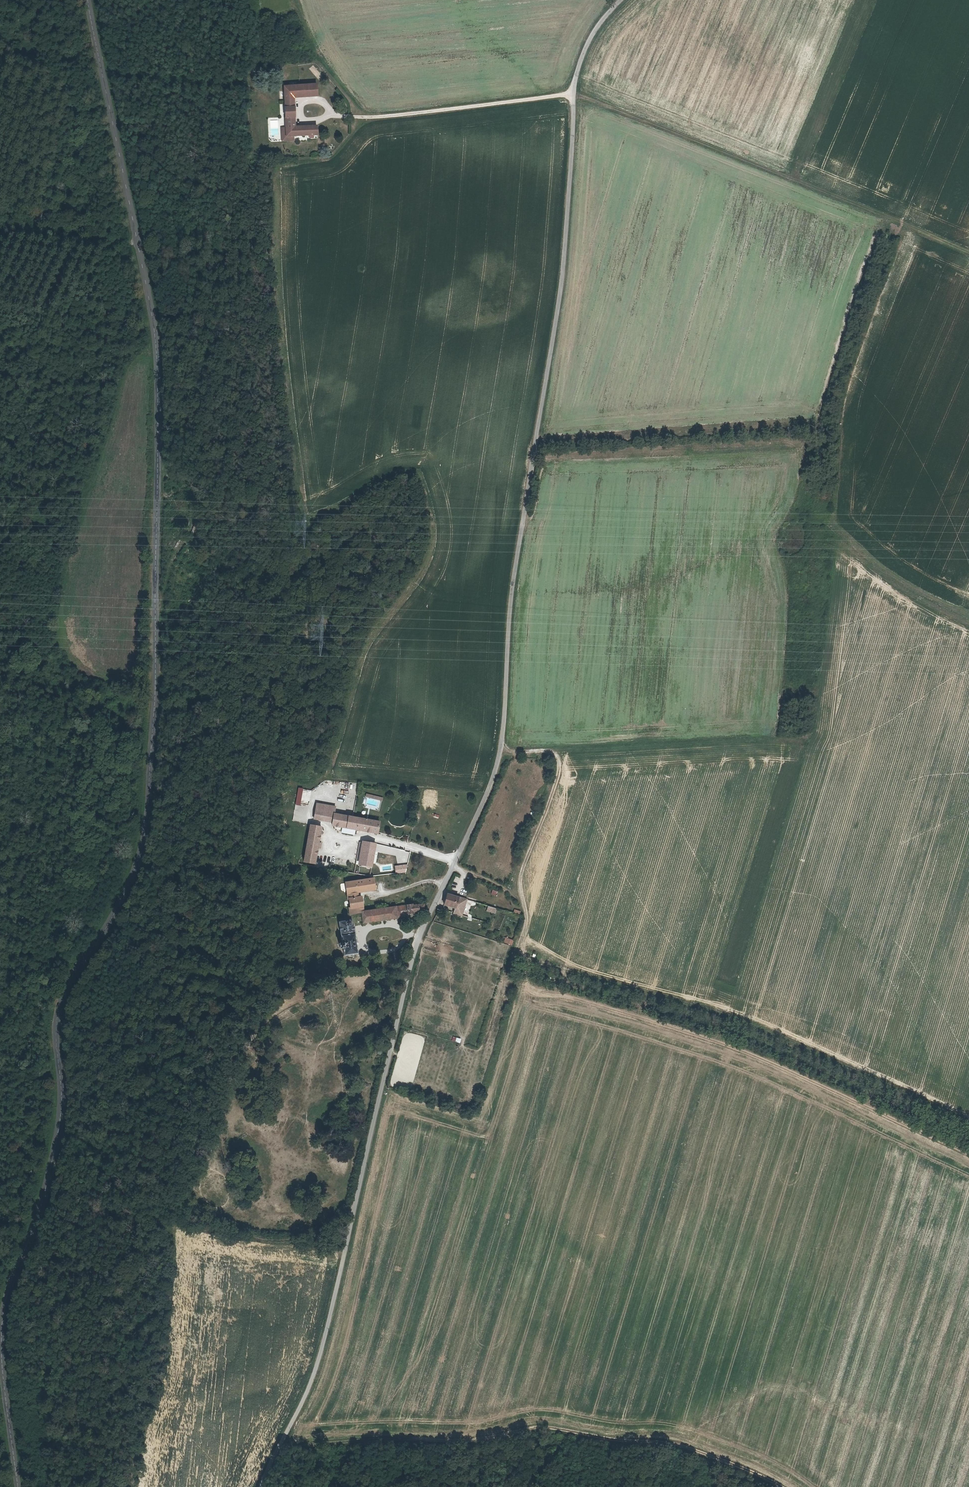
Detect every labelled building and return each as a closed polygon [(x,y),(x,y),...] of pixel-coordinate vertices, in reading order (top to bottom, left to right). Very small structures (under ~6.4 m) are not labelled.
[(299,91),(310,91),(310,81),(286,82),(289,132),(321,131),(320,122),(300,122),(299,91)] [(318,81),(310,81),(310,91),(319,90),(318,81)] [(300,787),(297,802),(310,805),(313,790),(300,787)] [(380,809),(382,797),(365,793),(362,806),(380,809)] [(315,818),(334,821),(334,824),(379,833),(381,822),(332,812),(333,806),(318,803),(315,818)] [(309,830),(304,861),(316,863),(322,826),(311,824),(309,830)] [(373,866),(377,844),(365,841),(361,864),(373,866)] [(361,912),(362,912),(363,912),(362,906),(358,906),(357,892),(375,889),(374,879),(346,882),(348,899),(349,899),(350,908),(349,908),(350,914),(361,912)] [(473,902),(446,895),(443,905),(455,909),(454,914),(461,916),(465,904),(471,906),(473,902)] [(405,905),(406,911),(406,914),(412,913),(412,912),(424,910),(423,908),(423,906),(423,904),(412,905),(412,904),(405,905)] [(396,915),(400,915),(399,912),(395,912),(395,909),(394,907),(382,909),(384,921),(397,919),(396,915)] [(379,921),(384,921),(382,909),(370,911),(370,912),(370,914),(371,916),(378,915),(379,920),(379,921)] [(362,912),(361,912),(363,924),(379,921),(379,920),(378,915),(371,916),(370,914),(370,912),(370,911),(363,912),(362,912)] [(346,921),(341,922),(339,923),(342,943),(339,943),(339,948),(342,948),(343,956),(357,954),(354,934),(353,934),(352,925),(350,925),(349,922),(346,921)]
